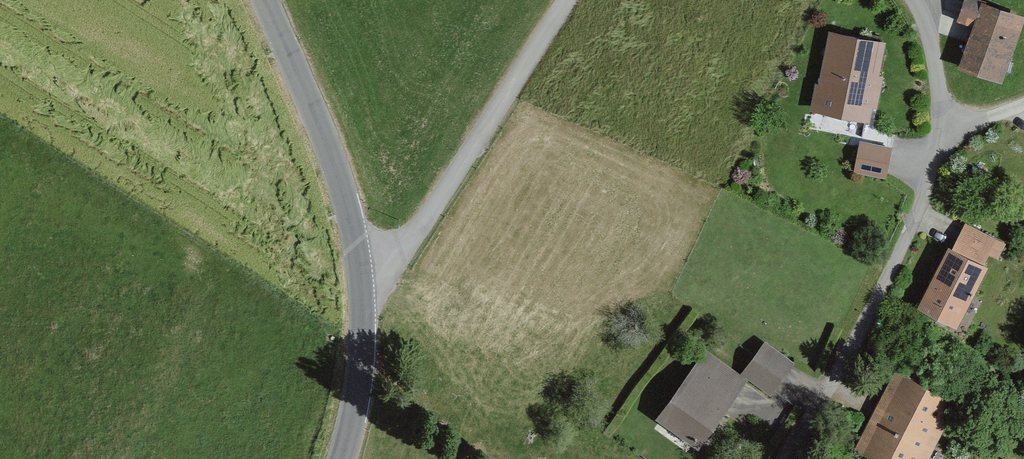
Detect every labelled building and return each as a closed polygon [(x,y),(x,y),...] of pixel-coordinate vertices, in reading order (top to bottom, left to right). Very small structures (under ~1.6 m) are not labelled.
[(961,59),(1000,73),(1022,13),(987,0),(982,0),(961,59)] [(885,36),(826,26),(813,105),(872,115),(885,36)] [(894,147),(861,141),(856,172),(889,179),(894,147)] [(948,242),(918,298),(957,319),(987,262),(948,242)] [(705,349),(660,412),(703,442),(748,380),(770,396),(794,363),(766,343),(742,375),(705,349)] [(854,442),(887,458),(924,458),(957,394),(895,362),(854,442)]
